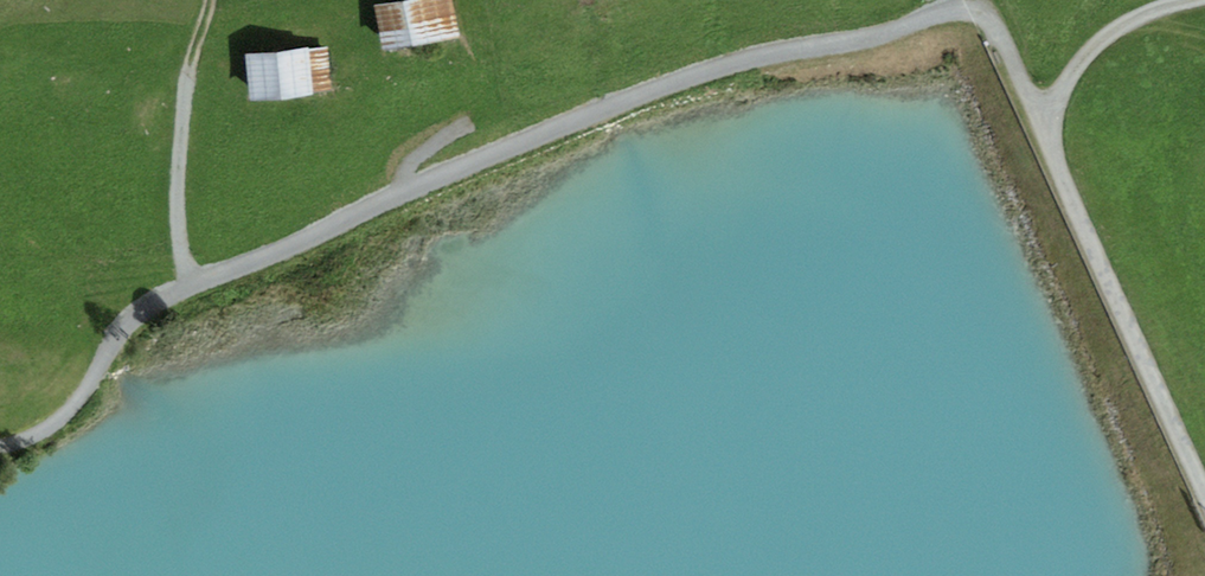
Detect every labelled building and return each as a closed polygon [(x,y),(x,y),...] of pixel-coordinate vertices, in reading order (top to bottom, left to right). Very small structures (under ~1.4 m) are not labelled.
[(375,6),(383,51),(460,37),(453,0),(408,0),(375,6)] [(328,47),(245,55),(250,101),(333,93),(328,47)]
